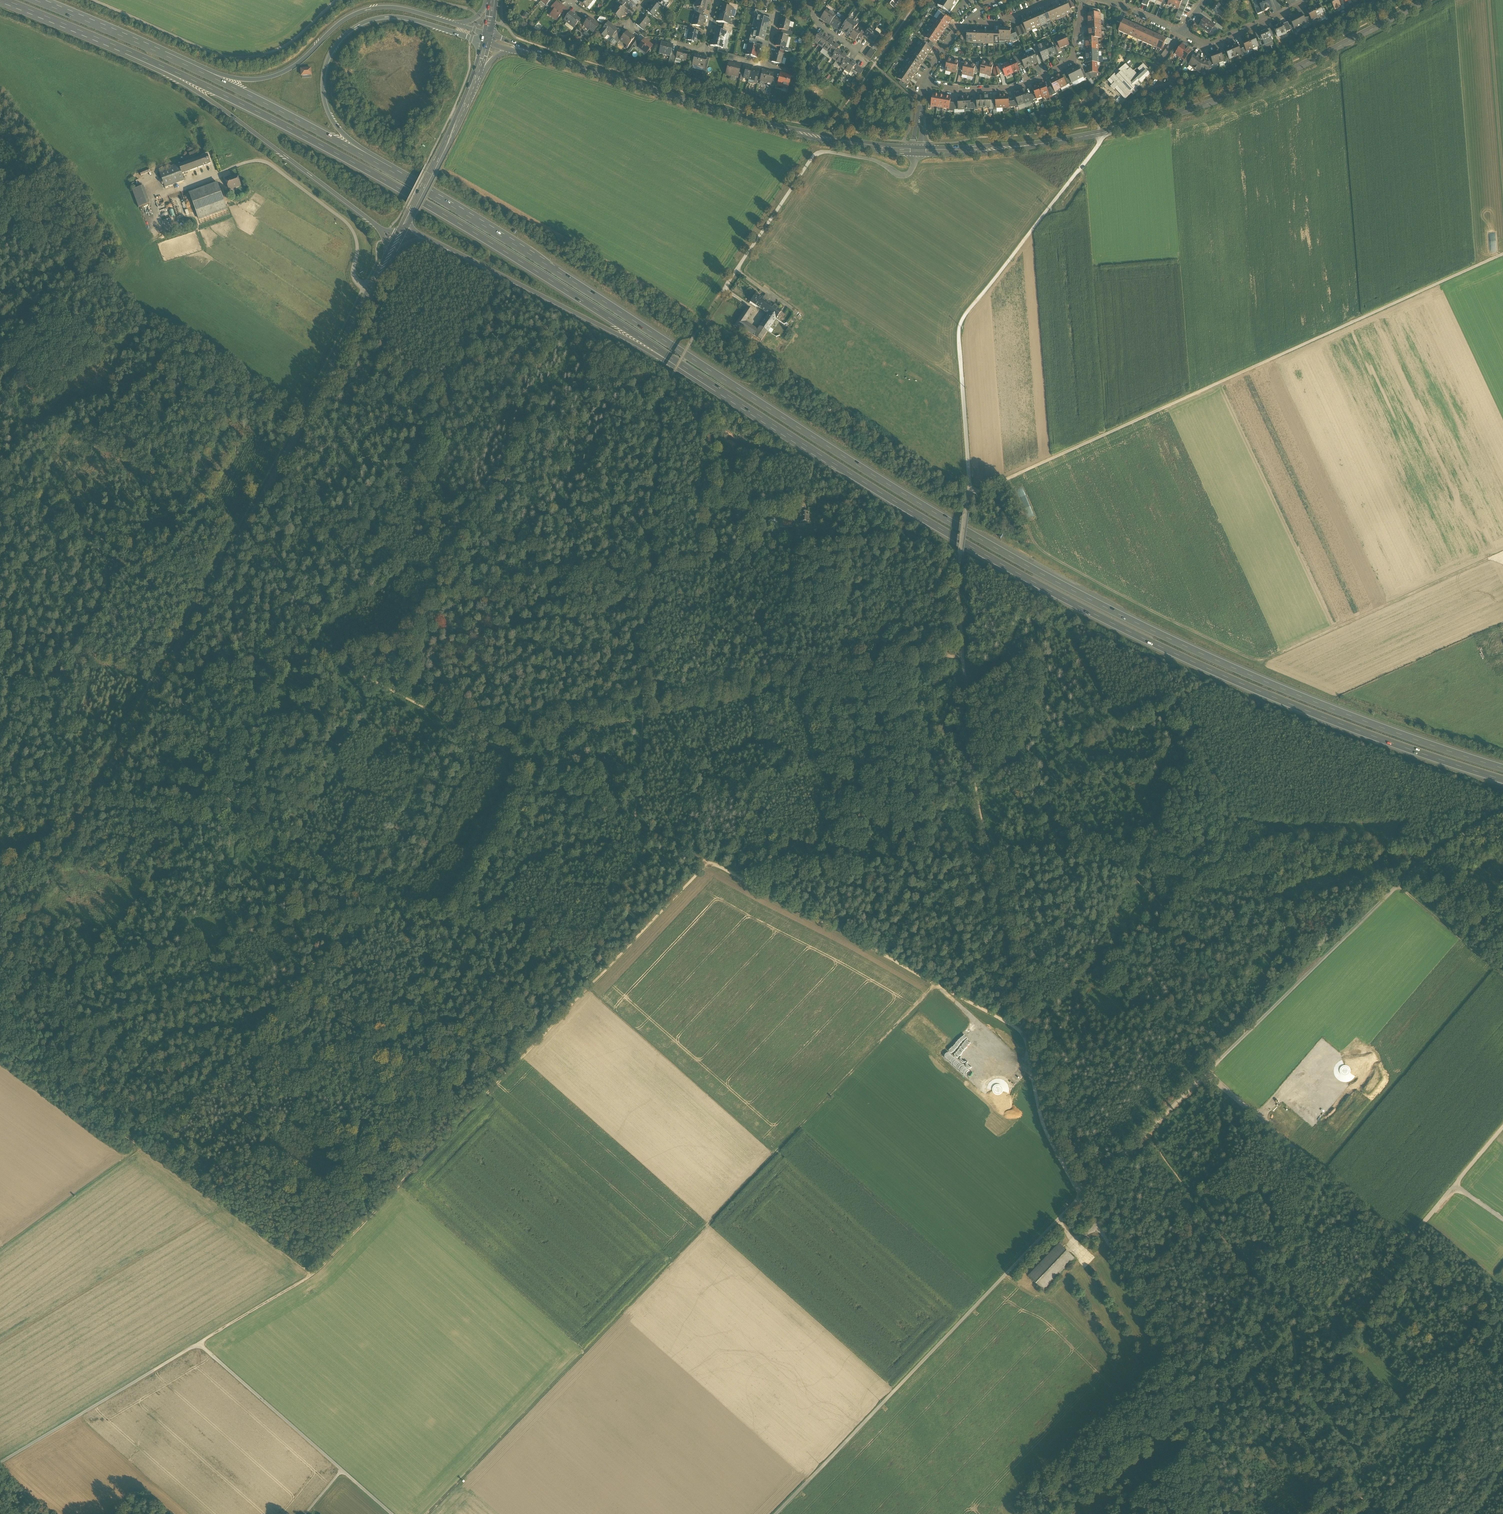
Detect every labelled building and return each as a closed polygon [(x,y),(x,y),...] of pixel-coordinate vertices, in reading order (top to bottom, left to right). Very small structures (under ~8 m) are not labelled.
[(587,8),(593,1),(592,0),(580,0),(579,2),(587,8)] [(706,10),(708,0),(707,0),(696,0),(696,3),(698,3),(697,8),(699,8),(705,10),(706,10)] [(938,6),(941,8),(949,13),(949,14),(954,7),(953,6),(957,0),(942,0),(938,6)] [(1173,8),(1178,10),(1179,9),(1180,6),(1181,4),(1182,1),(1183,0),(1176,0),(1173,8)] [(1263,12),(1272,8),(1268,0),(1260,0),(1258,1),(1257,3),(1258,5),(1259,7),(1260,7),(1263,12)] [(1335,10),(1336,9),(1337,10),(1339,8),(1340,7),(1337,0),(1329,0),(1335,10)] [(595,3),(593,1),(587,8),(589,10),(595,3)] [(646,11),(654,17),(660,8),(657,5),(653,2),(646,11)] [(1067,2),(1062,4),(1066,15),(1072,13),(1070,10),(1067,2)] [(556,20),(561,14),(562,12),(561,11),(563,8),(560,5),(556,3),(552,8),(554,10),(550,16),(556,20)] [(1217,14),(1222,18),(1225,13),(1222,10),(1221,12),(1219,11),(1220,9),(1222,8),(1216,3),(1211,9),(1217,14)] [(615,15),(619,19),(622,15),(624,12),(624,13),(626,10),(622,7),(618,4),(613,11),(616,13),(615,15)] [(1062,4),(1057,7),(1061,17),(1066,15),(1062,4)] [(1224,8),(1230,13),(1233,9),(1227,4),(1224,8)] [(1318,5),(1312,8),(1317,18),(1318,19),(1324,16),(1323,16),(1322,13),(1321,11),(1318,5)] [(721,10),(720,14),(731,17),(733,9),(728,8),(720,6),(719,10),(721,10)] [(1057,7),(1052,9),(1056,20),(1061,17),(1057,7)] [(662,10),(660,8),(654,17),(658,20),(661,15),(660,13),(662,10)] [(1317,18),(1312,8),(1307,11),(1310,17),(1312,21),(1317,18)] [(829,25),(830,24),(836,16),(827,9),(823,14),(820,19),(829,25)] [(1052,9),(1047,11),(1052,22),(1056,20),(1052,9)] [(1087,17),(1087,20),(1100,20),(1100,13),(1098,13),(1098,10),(1090,9),(1090,14),(1088,14),(1088,17),(1087,17)] [(1047,11),(1042,13),(1047,24),(1052,22),(1047,11)] [(567,23),(574,28),(580,20),(570,13),(565,20),(567,22),(567,23)] [(1042,13),(1037,15),(1042,26),(1047,24),(1042,13)] [(729,25),(731,17),(720,14),(719,18),(717,17),(716,22),(724,24),(729,25)] [(1301,14),(1295,17),(1300,27),(1306,24),(1304,19),(1301,14)] [(940,15),(937,20),(947,26),(950,22),(944,18),(940,15)] [(1037,15),(1032,17),(1037,28),(1042,26),(1037,15)] [(635,24),(643,30),(646,25),(645,24),(647,23),(648,23),(650,21),(648,20),(644,17),(642,16),(635,24)] [(693,25),(702,27),(705,18),(702,17),(696,16),(693,25)] [(762,18),(758,16),(758,17),(755,27),(766,30),(767,27),(767,26),(769,19),(762,18)] [(838,28),(841,23),(842,21),(840,19),(836,16),(830,24),(837,29),(838,28)] [(1032,17),(1027,19),(1032,30),(1037,28),(1032,17)] [(1295,29),(1300,27),(1295,17),(1290,20),(1292,25),(1295,30),(1295,29)] [(584,26),(593,33),(598,25),(589,18),(587,21),(586,21),(585,22),(585,24),(584,26)] [(849,18),(847,20),(844,25),(840,29),(840,30),(845,33),(854,21),(849,18)] [(1199,26),(1209,33),(1215,26),(1204,18),(1199,26)] [(1027,33),(1032,30),(1027,19),(1022,22),(1023,25),(1027,33)] [(782,30),(787,31),(788,27),(789,22),(781,20),(779,29),(782,30)] [(937,20),(934,24),(944,31),(947,26),(937,20)] [(849,37),(855,28),(858,24),(854,21),(845,33),(849,37)] [(1118,31),(1123,34),(1128,23),(1123,21),(1122,24),(1118,31)] [(571,31),(574,28),(567,23),(565,26),(571,31)] [(604,38),(607,34),(612,38),(617,30),(608,23),(599,34),(600,34),(604,37),(604,38)] [(1133,25),(1128,23),(1123,34),(1128,36),(1133,25)] [(1282,25),(1286,32),(1291,30),(1287,23),(1282,25)] [(934,24),(931,29),(941,35),(944,31),(934,24)] [(1273,28),(1277,36),(1280,35),(1282,36),(1286,34),(1286,32),(1282,25),(1282,24),(1273,28)] [(1138,27),(1133,25),(1128,36),(1133,38),(1138,27)] [(766,33),(766,30),(755,27),(753,37),(757,38),(764,40),(765,33),(766,33)] [(1143,29),(1138,27),(1133,38),(1138,40),(1143,29)] [(861,32),(855,28),(849,37),(855,41),(858,36),(861,32)] [(868,40),(874,32),(869,28),(867,31),(863,37),(866,39),(868,40)] [(612,38),(614,39),(618,35),(621,31),(618,29),(617,30),(612,38)] [(715,34),(714,38),(725,41),(727,33),(722,32),(714,29),(713,34),(715,34)] [(858,36),(862,39),(863,37),(867,31),(863,29),(861,32),(858,36)] [(931,29),(928,33),(938,40),(941,35),(931,29)] [(1147,31),(1143,29),(1138,40),(1142,42),(1147,31)] [(1262,40),(1265,45),(1272,42),(1270,38),(1267,30),(1260,34),(1261,37),(1260,38),(1261,41),(1262,40)] [(687,40),(696,43),(698,33),(691,31),(689,31),(688,34),(689,35),(688,39),(687,40)] [(1152,33),(1147,31),(1142,42),(1147,44),(1152,33)] [(620,40),(627,46),(634,38),(626,32),(622,37),(620,40)] [(879,35),(874,32),(868,40),(868,41),(869,40),(870,41),(870,42),(873,44),(874,42),(879,35)] [(813,42),(818,45),(824,36),(824,37),(822,36),(822,35),(819,33),(819,34),(815,39),(813,42)] [(938,40),(928,33),(925,38),(931,42),(935,44),(938,40)] [(1010,35),(1010,41),(1013,42),(1019,40),(1018,38),(1016,33),(1010,35)] [(1157,36),(1152,33),(1147,44),(1152,47),(1157,36)] [(874,42),(875,43),(880,46),(884,39),(879,35),(874,42)] [(780,47),(785,48),(787,38),(778,36),(777,37),(777,36),(776,41),(775,46),(780,47)] [(818,45),(823,49),(829,40),(826,38),(824,37),(824,36),(818,45)] [(1059,46),(1060,49),(1069,45),(1065,36),(1060,39),(1059,38),(1056,40),(1059,46)] [(1162,38),(1157,36),(1152,47),(1157,49),(1162,38)] [(1249,37),(1247,38),(1252,49),(1257,47),(1258,47),(1256,43),(1253,37),(1249,38),(1249,37)] [(725,41),(714,38),(713,42),(711,41),(710,45),(718,48),(723,49),(725,41)] [(1166,40),(1162,38),(1157,49),(1161,51),(1165,44),(1166,40)] [(1247,52),(1252,49),(1247,38),(1246,39),(1246,40),(1242,41),(1245,48),(1247,52)] [(635,47),(637,49),(638,48),(638,47),(641,44),(637,40),(632,45),(635,47)] [(638,48),(646,54),(652,46),(644,40),(641,44),(638,47),(638,48)] [(823,49),(828,52),(834,43),(833,44),(832,43),(832,42),(829,40),(823,49)] [(670,56),(670,57),(671,52),(673,45),(662,42),(659,54),(670,56)] [(828,52),(833,56),(837,49),(839,47),(836,45),(834,44),(834,43),(828,52)] [(922,43),(919,48),(928,54),(932,50),(927,47),(922,43)] [(1050,58),(1045,47),(1044,44),(1038,47),(1037,47),(1039,52),(1043,61),(1050,58)] [(1045,47),(1050,58),(1056,55),(1054,49),(1051,44),(1045,47)] [(1237,44),(1231,46),(1235,57),(1241,55),(1239,50),(1237,44)] [(745,55),(757,58),(759,48),(754,47),(747,45),(746,50),(745,55)] [(1176,55),(1179,58),(1187,48),(1182,45),(1180,49),(1175,55),(1176,55)] [(1230,60),(1235,57),(1231,46),(1225,49),(1228,55),(1230,60)] [(645,56),(646,54),(638,48),(637,49),(635,47),(634,48),(645,56)] [(919,48),(916,52),(925,59),(928,54),(919,48)] [(1191,51),(1187,48),(1179,58),(1184,61),(1187,57),(1191,51)] [(831,58),(836,62),(842,53),(841,53),(840,52),(837,49),(833,56),(831,58)] [(675,62),(680,63),(681,60),(686,61),(688,53),(678,50),(677,53),(676,58),(675,62)] [(1219,50),(1215,52),(1219,63),(1223,62),(1221,56),(1219,50)] [(677,53),(674,53),(671,52),(670,57),(670,56),(668,62),(672,63),(672,62),(675,63),(675,62),(676,58),(677,53)] [(771,62),(780,64),(781,58),(782,58),(783,55),(774,52),(771,62)] [(916,52),(913,56),(922,63),(925,59),(916,52)] [(1026,55),(1031,66),(1038,63),(1035,57),(1033,52),(1026,55)] [(1219,63),(1215,52),(1210,54),(1211,58),(1214,65),(1219,63)] [(836,62),(841,65),(846,58),(847,56),(844,54),(844,55),(842,53),(836,62)] [(703,68),(704,68),(706,58),(706,57),(695,55),(693,65),(703,68)] [(1025,68),(1031,66),(1026,55),(1021,57),(1020,57),(1023,63),(1025,68)] [(1189,65),(1193,68),(1200,58),(1196,55),(1192,60),(1189,65)] [(913,56),(910,61),(919,68),(922,63),(913,56)] [(839,67),(844,70),(851,61),(850,61),(850,62),(848,61),(849,60),(846,58),(841,65),(839,67)] [(1202,60),(1200,58),(1193,68),(1200,73),(1209,70),(1206,63),(1202,60)] [(946,71),(951,72),(953,61),(948,60),(945,71),(946,71)] [(851,61),(844,70),(849,74),(851,72),(852,70),(856,65),(852,63),(851,62),(851,61)] [(910,61),(907,65),(916,72),(919,68),(910,61)] [(1009,64),(1013,73),(1019,71),(1017,66),(1015,61),(1009,64)] [(980,74),(985,75),(988,63),(982,62),(980,74)] [(736,77),(737,77),(740,66),(729,63),(726,74),(731,76),(736,77)] [(962,75),(967,76),(970,65),(965,63),(963,71),(962,75)] [(993,65),(988,63),(985,75),(991,76),(993,65)] [(1097,63),(1088,64),(1088,73),(1093,73),(1097,73),(1097,63)] [(1001,67),(1004,72),(1006,77),(1013,73),(1009,64),(1001,67)] [(907,65),(903,70),(913,77),(916,72),(907,65)] [(975,66),(970,65),(967,76),(973,77),(974,74),(975,66)] [(1140,85),(1140,84),(1136,80),(1135,81),(1134,80),(1138,76),(1137,76),(1133,71),(1133,72),(1130,69),(1129,70),(1125,65),(1119,71),(1118,70),(1114,74),(1115,75),(1109,80),(1113,85),(1111,87),(1114,90),(1116,88),(1120,93),(1122,91),(1123,92),(1121,94),(1125,99),(1131,93),(1133,95),(1138,91),(1136,89),(1140,86),(1140,85)] [(1141,73),(1138,76),(1134,80),(1135,81),(1136,80),(1140,84),(1141,84),(1151,74),(1143,65),(1138,69),(1141,72),(1141,73)] [(749,79),(751,68),(746,67),(744,74),(743,78),(749,79)] [(1073,68),(1072,69),(1078,80),(1083,77),(1081,72),(1078,67),(1074,69),(1073,68)] [(757,70),(751,68),(749,79),(754,81),(755,77),(757,70)] [(1078,80),(1072,69),(1070,69),(1071,70),(1066,72),(1069,78),(1072,83),(1078,80)] [(903,70),(900,74),(910,81),(913,77),(903,70)] [(760,79),(764,80),(764,81),(764,82),(765,83),(767,83),(770,84),(771,84),(772,78),(773,73),(768,72),(767,73),(762,71),(760,79)] [(781,85),(788,87),(791,77),(791,76),(788,75),(780,73),(777,85),(781,86),(781,85)] [(907,85),(910,81),(900,74),(897,79),(901,81),(907,86),(907,85)] [(1055,78),(1061,89),(1066,86),(1066,84),(1062,76),(1061,75),(1055,78)] [(1055,92),(1061,89),(1055,78),(1049,81),(1052,86),(1055,92)] [(899,84),(906,90),(908,86),(907,85),(907,86),(901,81),(899,84)] [(1071,88),(1070,86),(1068,83),(1066,84),(1066,86),(1061,89),(1062,92),(1071,88)] [(1044,84),(1038,86),(1042,97),(1043,98),(1045,97),(1046,98),(1046,99),(1049,98),(1049,97),(1046,89),(1044,84)] [(1042,97),(1038,86),(1032,88),(1034,94),(1036,99),(1042,97)] [(1026,90),(1020,92),(1024,104),(1030,102),(1028,96),(1026,90)] [(1018,106),(1024,104),(1020,92),(1014,95),(1016,101),(1018,106)] [(948,97),(945,97),(943,109),(949,109),(950,103),(951,97),(948,96),(948,97)] [(200,158),(203,166),(210,163),(207,155),(200,158)] [(200,158),(179,165),(182,173),(203,166),(200,158)] [(184,181),(182,173),(179,165),(159,172),(165,188),(184,181)] [(226,179),(229,188),(235,186),(235,187),(236,187),(239,186),(239,185),(240,184),(237,175),(226,179)] [(217,183),(212,185),(218,204),(196,212),(198,218),(227,208),(217,183)] [(189,193),(196,212),(218,204),(212,185),(189,193)] [(132,190),(139,208),(150,204),(143,186),(132,190)] [(757,307),(758,307),(763,299),(756,295),(750,303),(756,307),(757,307)] [(773,306),(763,299),(758,307),(768,314),(773,306)] [(768,314),(760,326),(767,331),(781,311),(773,306),(768,314)] [(747,307),(740,318),(745,322),(753,310),(747,307)] [(758,330),(745,322),(740,318),(736,324),(754,336),(758,330)] [(760,326),(758,330),(765,335),(767,331),(760,326)] [(765,335),(758,330),(754,336),(761,341),(765,335)] [(803,525),(803,524),(803,522),(808,522),(808,520),(808,513),(798,513),(798,525),(803,525)] [(1028,1276),(1044,1291),(1075,1258),(1063,1247),(1059,1244),(1028,1276)]
